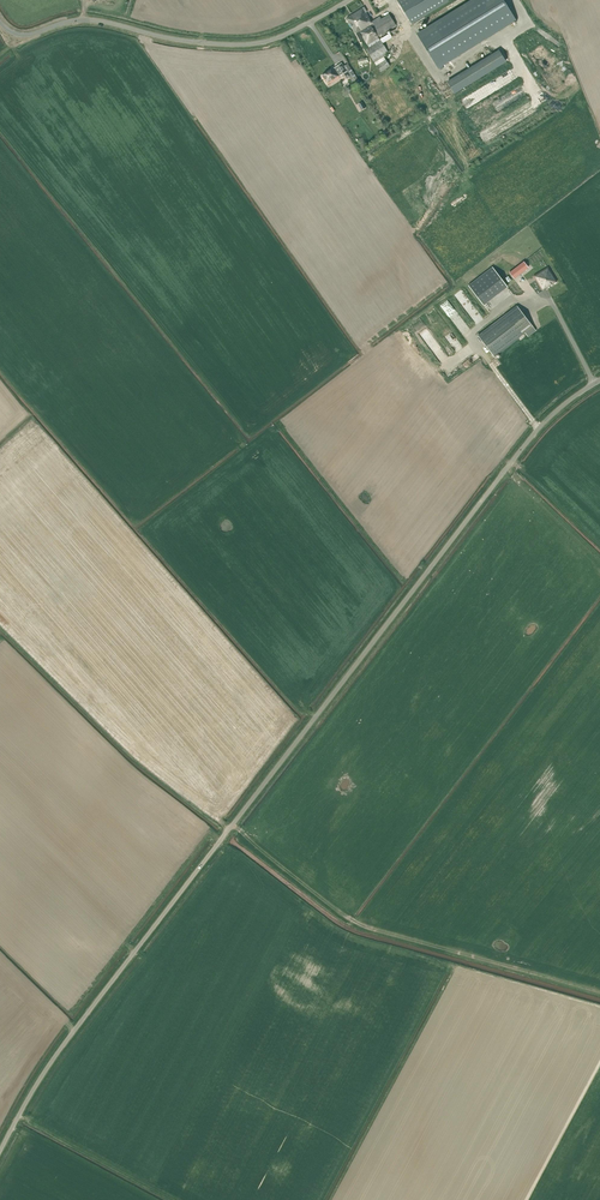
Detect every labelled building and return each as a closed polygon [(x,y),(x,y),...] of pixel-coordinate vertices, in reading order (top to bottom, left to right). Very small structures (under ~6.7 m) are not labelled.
[(398,1),(412,24),(449,1),(448,0),(399,0),(398,1)] [(418,34),(438,67),(515,20),(503,0),(473,0),(418,34)] [(364,7),(347,18),(350,23),(349,24),(351,27),(352,26),(356,33),(359,31),(368,45),(369,47),(366,49),(375,63),(381,72),(390,66),(384,57),(386,55),(386,54),(389,52),(380,40),(378,36),(396,25),(389,14),(381,19),(380,17),(372,22),(366,13),(367,12),(364,7)] [(348,64),(344,66),(341,63),(322,76),(328,84),(340,76),(344,73),(347,78),(350,77),(355,85),(360,82),(348,64)] [(520,264),(517,267),(522,273),(525,270),(520,264)] [(493,267),(469,285),(483,305),(507,286),(493,267)] [(548,267),(534,276),(542,289),(546,287),(547,287),(557,281),(548,267)] [(536,281),(530,284),(536,293),(541,290),(536,281)] [(518,306),(478,336),(494,356),(525,333),(528,337),(536,330),(518,306)]
